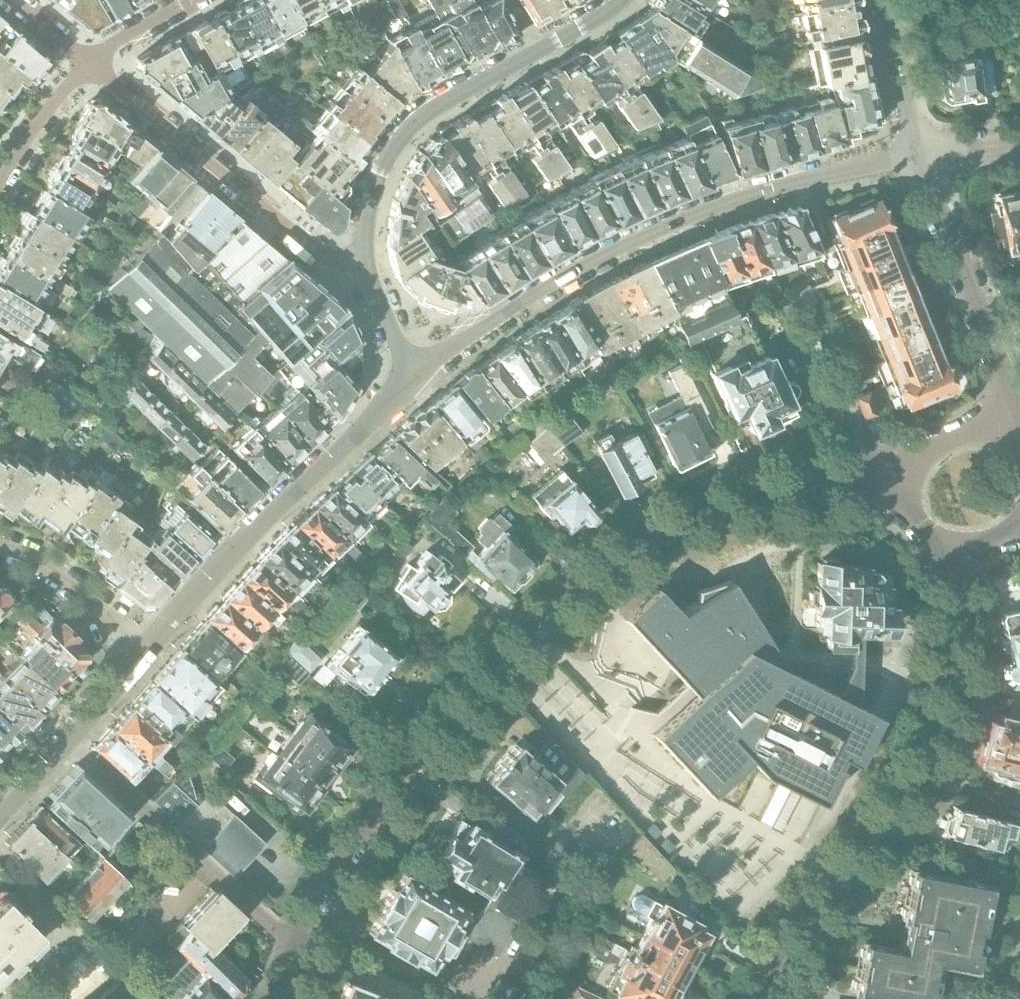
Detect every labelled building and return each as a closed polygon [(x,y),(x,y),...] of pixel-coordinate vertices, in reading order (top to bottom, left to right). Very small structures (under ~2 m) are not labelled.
[(99,0),(51,0),(84,28),(85,27),(92,28),(104,22),(101,19),(99,20),(94,11),(103,6),(99,0)] [(103,6),(109,18),(130,7),(126,0),(99,0),(103,6)] [(281,38),(259,0),(241,0),(236,3),(235,7),(235,8),(260,50),(281,38)] [(303,26),(288,0),(259,0),(281,38),(303,26)] [(325,14),(317,0),(288,0),(303,26),(325,14)] [(345,0),(317,0),(325,14),(339,6),(342,12),(350,8),(346,2),(345,0)] [(436,75),(409,27),(411,26),(397,0),(385,0),(396,18),(397,17),(402,26),(398,28),(400,32),(387,40),(388,42),(377,56),(414,89),(415,88),(427,81),(427,80),(436,75)] [(459,59),(461,61),(485,48),(486,49),(516,32),(516,31),(527,25),(513,0),(488,0),(475,7),(470,0),(427,0),(459,59)] [(566,4),(563,0),(513,0),(527,25),(529,24),(529,23),(531,22),(531,24),(566,4)] [(708,13),(687,0),(651,0),(649,3),(650,7),(650,8),(650,9),(691,37),(693,35),(700,24),(734,45),(742,33),(708,13)] [(708,13),(715,1),(716,0),(687,0),(708,13)] [(855,0),(800,0),(802,12),(849,2),(856,1),(855,0)] [(807,39),(814,38),(857,28),(861,28),(859,17),(853,19),(849,2),(802,12),(807,39)] [(239,61),(260,50),(235,8),(228,12),(228,11),(224,10),(223,10),(214,15),(215,15),(213,19),(239,61)] [(633,21),(629,23),(661,70),(674,60),(728,94),(759,85),(756,78),(754,74),(693,35),(691,37),(650,9),(633,20),(633,21)] [(461,61),(459,59),(434,13),(411,26),(409,27),(436,75),(446,70),(446,71),(461,62),(461,61)] [(354,23),(366,17),(365,17),(362,15),(359,14),(353,17),(353,18),(352,18),(354,23)] [(239,61),(213,19),(206,23),(205,20),(192,28),(206,53),(228,93),(242,85),(232,66),(239,61)] [(25,76),(29,79),(28,80),(30,81),(33,77),(38,76),(48,65),(47,60),(47,59),(18,35),(0,20),(0,56),(25,76)] [(334,30),(330,23),(326,25),(330,33),(334,30)] [(661,70),(629,23),(613,34),(642,76),(646,81),(661,70)] [(1009,37),(1006,23),(997,25),(1000,39),(1009,37)] [(136,70),(152,84),(206,53),(192,28),(179,35),(179,34),(137,58),(135,70),(136,70)] [(816,48),(859,39),(857,28),(814,38),(816,48)] [(634,82),(642,76),(613,34),(602,42),(596,46),(648,122),(658,118),(634,82)] [(313,44),(309,36),(304,39),(308,46),(309,47),(313,44)] [(778,45),(776,37),(759,41),(761,50),(778,45)] [(831,83),(864,76),(863,72),(860,54),(862,54),(865,49),(864,42),(859,39),(816,48),(821,74),(800,79),(801,82),(796,82),(797,88),(801,87),(802,88),(823,84),(823,85),(831,83)] [(353,46),(350,41),(343,45),(347,50),(353,46)] [(791,52),(789,43),(770,48),(771,56),(791,52)] [(648,122),(596,46),(585,53),(581,52),(569,58),(599,100),(601,104),(611,98),(633,128),(648,122)] [(414,89),(377,56),(367,48),(352,66),(355,68),(356,66),(397,102),(398,102),(407,90),(414,89)] [(152,84),(190,116),(228,93),(206,53),(152,84)] [(0,56),(0,88),(6,93),(7,94),(12,94),(25,76),(0,56)] [(589,108),(599,100),(569,58),(555,66),(549,69),(604,149),(620,142),(616,136),(610,139),(597,119),(590,124),(586,117),(592,112),(589,108)] [(994,93),(989,59),(974,61),(973,59),(942,63),(942,64),(937,64),(942,100),(968,95),(969,101),(980,99),(979,95),(994,93)] [(397,102),(356,66),(355,68),(349,75),(354,79),(344,91),(380,121),(390,109),(391,109),(397,102)] [(590,155),(604,149),(549,69),(525,83),(554,125),(555,126),(564,120),(569,125),(575,120),(581,129),(575,134),(588,153),(590,155)] [(255,75),(252,70),(245,75),(247,80),(255,75)] [(771,84),(767,74),(756,78),(759,85),(761,88),(771,84)] [(817,105),(805,109),(820,150),(847,142),(845,137),(855,135),(853,127),(881,122),(879,113),(880,113),(871,75),(864,76),(831,83),(834,97),(839,97),(841,102),(831,105),(828,96),(815,100),(817,105)] [(544,132),(554,125),(525,83),(502,95),(556,173),(568,167),(544,132)] [(212,134),(230,149),(259,115),(273,97),(260,86),(243,97),(239,103),(212,134)] [(315,101),(321,95),(315,89),(309,96),(315,101)] [(380,121),(344,91),(334,103),(329,99),(322,108),(359,140),(364,144),(365,143),(364,142),(370,135),(369,134),(380,121)] [(190,116),(212,134),(239,103),(229,94),(228,93),(190,116)] [(359,140),(322,108),(307,94),(304,98),(326,118),(320,125),(318,123),(311,132),(315,135),(352,165),(357,157),(354,156),(364,144),(359,140)] [(556,173),(502,95),(480,108),(509,150),(510,152),(521,145),(524,150),(531,145),(537,155),(531,159),(544,179),(556,173)] [(240,157),(270,183),(289,161),(291,158),(284,152),(292,142),(288,139),(302,122),(273,97),(259,115),(269,123),(240,157)] [(723,114),(716,98),(704,103),(711,120),(723,114)] [(673,112),(669,101),(668,99),(661,102),(667,110),(660,114),(662,117),(673,112)] [(125,143),(133,131),(99,102),(88,102),(88,103),(76,123),(78,124),(76,127),(114,150),(119,152),(125,143)] [(500,156),(509,150),(480,108),(466,115),(458,120),(513,199),(524,193),(500,156)] [(820,150),(805,109),(793,114),(791,108),(779,112),(780,115),(781,118),(795,158),(820,150)] [(716,181),(732,176),(717,131),(713,133),(702,111),(677,122),(683,136),(702,186),(707,184),(716,181)] [(230,149),(240,157),(269,123),(259,115),(230,149)] [(795,158),(781,118),(780,115),(772,118),(774,121),(784,161),(795,158)] [(758,168),(784,161),(774,121),(772,118),(756,122),(754,117),(744,120),(758,168)] [(513,199),(458,120),(458,119),(439,130),(437,133),(473,186),(483,179),(481,175),(487,170),(493,179),(486,183),(501,206),(513,199)] [(735,175),(758,168),(744,120),(720,126),(721,129),(717,131),(732,176),(735,175)] [(114,150),(76,127),(71,135),(72,139),(68,146),(106,169),(106,168),(104,167),(114,150)] [(125,156),(138,164),(154,148),(134,132),(133,131),(125,143),(131,147),(125,156)] [(491,211),(473,186),(437,133),(434,139),(430,139),(421,148),(422,151),(421,153),(452,199),(448,202),(452,208),(435,220),(438,225),(436,227),(447,241),(488,215),(487,214),(491,211)] [(315,135),(291,163),(336,200),(345,190),(345,188),(345,184),(340,180),(352,165),(315,135)] [(702,186),(683,136),(659,146),(678,195),(689,191),(702,186)] [(106,169),(68,146),(68,147),(70,148),(66,155),(61,156),(55,166),(93,190),(106,169)] [(678,195),(659,146),(635,156),(656,205),(658,204),(676,196),(678,195)] [(131,195),(136,199),(170,162),(154,148),(138,164),(126,178),(137,188),(131,195)] [(429,214),(430,215),(431,214),(448,202),(452,199),(421,153),(419,151),(418,151),(403,174),(402,176),(423,206),(429,214)] [(656,205),(635,156),(613,166),(634,214),(644,210),(656,205)] [(289,161),(270,183),(325,228),(327,229),(331,230),(335,228),(337,226),(339,222),(342,205),(336,200),(291,163),(289,161)] [(151,201),(159,207),(186,175),(170,162),(136,199),(128,208),(137,216),(151,201)] [(93,190),(55,166),(47,178),(48,183),(45,188),(80,210),(93,190)] [(611,225),(634,214),(613,166),(588,178),(589,180),(611,225)] [(124,178),(127,173),(121,170),(118,175),(124,178)] [(186,175),(159,207),(169,216),(196,184),(187,177),(187,176),(186,175)] [(388,218),(386,244),(424,218),(418,210),(423,206),(402,176),(393,199),(392,199),(388,218)] [(540,181),(537,176),(531,179),(535,185),(540,181)] [(597,232),(611,225),(589,180),(567,192),(591,236),(597,232)] [(547,188),(543,182),(536,187),(540,193),(547,188)] [(259,385),(276,368),(283,360),(243,314),(237,307),(255,290),(253,287),(286,259),(266,242),(263,240),(227,210),(214,198),(214,199),(196,184),(169,216),(159,229),(157,231),(103,286),(109,291),(117,299),(154,334),(176,356),(192,371),(206,385),(221,399),(233,412),(259,385)] [(88,215),(80,210),(45,188),(44,190),(43,189),(34,204),(37,206),(33,213),(73,239),(80,242),(93,219),(87,216),(88,215)] [(569,247),(591,236),(567,192),(545,203),(569,247)] [(1019,254),(1019,197),(1016,197),(1015,194),(997,197),(999,204),(995,204),(997,215),(997,216),(1001,215),(1005,236),(1001,237),(1001,238),(1004,248),(1007,248),(1009,256),(1019,254)] [(849,269),(894,251),(892,246),(896,245),(891,231),(887,233),(884,226),(886,225),(876,200),(873,201),(872,199),(857,205),(858,208),(847,212),(846,210),(831,216),(832,218),(829,219),(849,269)] [(569,247),(545,203),(544,203),(519,218),(545,261),(564,250),(569,247)] [(773,214),(790,262),(815,253),(809,236),(821,232),(812,213),(813,212),(812,211),(802,215),(799,207),(773,214)] [(110,229),(117,217),(108,211),(101,223),(110,229)] [(60,260),(73,239),(33,213),(32,213),(31,215),(27,212),(20,223),(24,225),(19,234),(60,260)] [(127,230),(136,219),(128,212),(119,222),(127,230)] [(395,277),(426,256),(438,249),(434,245),(430,247),(423,236),(436,227),(438,225),(435,220),(431,214),(430,215),(429,214),(424,218),(386,244),(393,273),(395,277)] [(765,270),(790,262),(773,214),(772,215),(772,214),(755,219),(747,222),(765,270)] [(543,262),(545,261),(519,218),(496,232),(522,275),(543,262)] [(765,270),(747,222),(741,224),(724,230),(742,277),(765,270)] [(718,285),(742,277),(724,230),(700,239),(718,285)] [(522,275),(496,232),(495,233),(475,246),(502,288),(515,279),(522,275)] [(51,275),(60,260),(19,234),(5,257),(45,282),(67,297),(73,289),(51,275)] [(718,285),(700,239),(692,242),(683,246),(679,248),(714,328),(733,319),(730,313),(718,285)] [(480,302),(502,288),(475,246),(452,261),(456,266),(479,302),(480,302)] [(664,255),(663,255),(696,336),(706,331),(714,328),(679,248),(675,249),(664,254),(664,255)] [(858,293),(903,274),(901,269),(905,268),(900,254),(896,256),(894,251),(849,269),(858,293)] [(696,336),(663,255),(646,263),(669,313),(671,312),(675,321),(673,321),(681,336),(683,343),(686,341),(686,340),(696,336)] [(479,302),(456,266),(426,256),(395,277),(404,288),(413,297),(445,308),(446,306),(464,307),(464,308),(479,302)] [(5,257),(0,264),(0,283),(33,304),(45,282),(5,257)] [(286,259),(253,287),(255,290),(237,307),(243,314),(263,298),(294,335),(311,321),(321,335),(287,365),(335,419),(355,387),(358,372),(358,370),(359,357),(359,355),(358,342),(358,341),(358,340),(357,337),(345,311),(337,301),(336,300),(287,259),(286,259)] [(651,322),(669,313),(646,263),(629,271),(626,272),(651,322)] [(651,322),(626,272),(607,283),(632,332),(651,322)] [(858,293),(867,316),(912,297),(910,293),(915,291),(909,277),(905,279),(903,274),(858,293)] [(20,338),(43,353),(48,343),(33,334),(32,335),(25,330),(28,324),(38,330),(48,314),(48,313),(33,304),(0,283),(0,326),(20,338)] [(632,332),(607,283),(588,293),(613,342),(632,332)] [(109,291),(103,296),(112,305),(117,299),(109,291)] [(595,351),(613,342),(588,293),(567,304),(591,345),(595,351)] [(791,300),(789,296),(788,294),(777,299),(780,305),(791,300)] [(876,339),(921,320),(920,316),(924,314),(918,300),(914,302),(912,297),(867,316),(876,339)] [(583,350),(591,345),(567,304),(549,316),(546,317),(570,354),(580,347),(583,350)] [(696,336),(686,340),(686,341),(693,356),(701,352),(709,370),(708,370),(721,397),(725,395),(728,393),(727,390),(737,385),(730,370),(765,354),(744,309),(730,313),(733,319),(714,328),(706,331),(696,336)] [(570,354),(546,317),(528,329),(552,366),(570,354)] [(876,339),(885,362),(931,343),(929,339),(933,337),(928,323),(923,325),(921,320),(876,339)] [(20,338),(0,326),(0,364),(3,366),(7,369),(14,360),(30,370),(40,354),(18,341),(20,338)] [(534,378),(552,366),(528,329),(526,330),(510,341),(534,378)] [(161,371),(176,356),(154,334),(144,353),(146,354),(148,358),(161,371)] [(690,357),(683,343),(681,336),(671,341),(681,361),(690,357)] [(518,389),(534,378),(510,341),(490,355),(515,386),(518,389)] [(885,362),(894,384),(943,365),(941,362),(940,362),(940,361),(942,360),(937,347),(933,348),(931,343),(885,362)] [(644,353),(640,345),(628,351),(632,359),(644,353)] [(727,390),(728,393),(725,395),(731,409),(727,411),(730,417),(733,415),(737,423),(745,419),(751,432),(756,430),(760,432),(766,429),(768,425),(778,420),(787,416),(793,413),(786,397),(792,395),(795,388),(792,382),(785,380),(779,383),(765,354),(730,370),(737,385),(727,390)] [(497,400),(515,386),(490,355),(472,369),(497,400)] [(165,386),(171,392),(192,371),(176,356),(161,371),(171,380),(165,386)] [(283,360),(276,368),(282,375),(295,390),(327,426),(335,419),(287,365),(283,360)] [(706,447),(699,432),(711,426),(704,413),(706,411),(683,364),(667,372),(683,404),(684,407),(653,423),(672,463),(672,464),(673,465),(694,455),(697,462),(710,455),(707,449),(708,449),(707,447),(706,447)] [(943,365),(894,384),(898,394),(894,395),(899,408),(907,405),(908,407),(923,401),(922,398),(933,394),(934,397),(949,390),(948,388),(951,387),(946,374),(943,365)] [(139,410),(152,396),(136,379),(142,373),(137,369),(136,367),(122,394),(124,395),(131,403),(139,410)] [(266,391),(282,375),(276,368),(259,385),(266,391)] [(497,400),(472,369),(454,382),(480,413),(497,400)] [(183,391),(192,400),(206,385),(192,371),(171,392),(177,397),(183,391)] [(583,389),(579,382),(570,388),(574,395),(583,389)] [(429,402),(460,439),(464,440),(481,426),(482,421),(475,413),(474,413),(451,384),(429,402)] [(194,414),(200,420),(221,399),(206,385),(192,400),(200,408),(194,414)] [(0,387),(0,394),(9,400),(13,395),(0,387)] [(307,444),(327,426),(295,390),(275,409),(307,444)] [(878,415),(868,390),(853,396),(863,421),(878,415)] [(78,413),(85,403),(72,394),(65,404),(78,413)] [(170,412),(152,396),(139,410),(156,427),(170,412)] [(221,399),(200,420),(206,425),(211,419),(219,427),(221,426),(222,427),(234,414),(235,413),(233,412),(221,399)] [(541,416),(553,407),(548,400),(536,408),(541,416)] [(457,439),(460,439),(429,402),(392,433),(426,466),(457,439)] [(307,444),(275,409),(260,423),(257,420),(252,424),(251,424),(286,463),(299,452),(307,444)] [(188,430),(170,412),(156,427),(175,444),(188,430)] [(548,426),(563,445),(582,432),(567,413),(548,426)] [(521,429),(514,420),(506,426),(513,435),(521,429)] [(71,441),(80,430),(72,424),(63,436),(71,441)] [(266,483),(286,463),(251,424),(228,446),(239,457),(266,483)] [(233,438),(222,427),(221,426),(219,427),(215,431),(214,432),(226,443),(227,444),(233,438)] [(563,445),(548,426),(527,443),(531,447),(527,451),(539,465),(543,461),(543,462),(563,445)] [(186,456),(190,460),(204,446),(188,430),(175,444),(186,456)] [(653,475),(645,460),(644,457),(651,453),(642,433),(637,436),(634,431),(613,442),(608,433),(594,440),(620,492),(624,490),(653,475)] [(426,466),(392,433),(390,435),(371,454),(369,452),(369,453),(396,479),(397,478),(403,484),(411,475),(421,484),(431,475),(423,468),(426,466)] [(20,450),(28,440),(22,435),(12,448),(17,452),(18,453),(20,450)] [(186,456),(175,444),(171,449),(179,457),(185,457),(186,456)] [(484,447),(475,454),(480,461),(489,454),(484,447)] [(11,508),(40,466),(20,450),(18,453),(0,478),(0,512),(5,516),(11,508)] [(61,464),(48,455),(40,466),(11,508),(32,523),(38,515),(72,469),(80,458),(71,451),(61,464)] [(18,453),(17,452),(13,458),(6,452),(3,456),(0,453),(0,478),(18,453)] [(205,470),(197,463),(195,465),(240,508),(259,489),(236,467),(222,453),(205,470)] [(375,498),(396,479),(369,453),(349,471),(348,472),(375,498)] [(195,465),(194,463),(173,487),(176,490),(219,531),(233,515),(240,508),(195,465)] [(83,478),(72,469),(38,515),(51,525),(59,531),(63,525),(98,475),(90,469),(83,478)] [(85,539),(117,494),(125,484),(112,475),(103,469),(98,475),(63,525),(76,535),(79,531),(85,536),(83,539),(84,540),(85,539)] [(596,511),(570,480),(560,469),(529,495),(546,516),(550,513),(563,528),(564,530),(578,518),(582,523),(583,522),(589,523),(595,518),(594,512),(596,511)] [(358,514),(375,498),(348,472),(329,489),(360,520),(363,518),(358,514)] [(360,520),(329,489),(310,508),(360,557),(362,554),(344,536),(360,520)] [(195,556),(219,531),(176,490),(162,506),(166,510),(156,522),(160,526),(195,556)] [(99,561),(130,519),(132,516),(131,515),(135,511),(124,503),(126,500),(117,494),(85,539),(91,544),(89,547),(88,553),(99,561)] [(533,559),(508,537),(505,534),(512,526),(498,512),(492,518),(487,519),(479,528),(479,532),(480,534),(476,538),(485,546),(477,555),(470,549),(473,546),(447,522),(457,512),(443,499),(423,518),(486,576),(489,573),(505,587),(508,583),(519,571),(520,573),(533,559)] [(360,557),(310,508),(293,524),(292,525),(323,555),(337,542),(355,561),(360,557)] [(113,586),(133,553),(145,533),(135,526),(137,524),(130,519),(99,561),(97,564),(104,569),(102,571),(102,578),(113,586)] [(307,571),(323,555),(292,525),(275,541),(305,573),(307,571)] [(152,571),(168,586),(195,556),(160,526),(151,536),(148,534),(147,535),(145,533),(133,553),(152,571)] [(394,546),(405,536),(401,532),(400,533),(397,532),(393,536),(393,538),(390,542),(394,546)] [(402,557),(413,548),(405,539),(394,549),(402,557)] [(289,589),(305,573),(275,541),(257,560),(286,589),(288,588),(289,589)] [(449,593),(459,582),(460,581),(446,569),(450,564),(449,563),(440,555),(436,560),(427,552),(417,563),(419,565),(416,569),(410,565),(394,589),(401,594),(403,598),(406,604),(411,608),(417,612),(421,613),(427,606),(428,607),(430,606),(433,609),(442,608),(448,601),(449,593)] [(127,597),(152,571),(133,553),(113,586),(118,590),(117,590),(127,597)] [(843,651),(846,648),(849,648),(849,631),(860,631),(889,632),(889,627),(893,627),(893,613),(890,613),(891,576),(879,576),(874,571),(873,571),(862,570),(862,568),(841,568),(841,564),(837,564),(837,560),(822,559),(822,563),(818,563),(817,581),(817,586),(816,586),(815,590),(812,590),(810,593),(809,602),(813,605),(815,605),(815,609),(817,609),(816,630),(827,630),(826,647),(830,648),(833,651),(843,651)] [(286,589),(257,560),(239,579),(275,613),(276,611),(271,606),(286,589)] [(351,579),(342,570),(335,577),(344,586),(351,579)] [(153,603),(168,586),(152,571),(127,597),(130,600),(131,599),(136,603),(153,603)] [(269,620),(275,613),(239,579),(222,598),(222,599),(253,626),(257,629),(267,618),(269,620)] [(858,706),(860,631),(849,631),(849,648),(849,665),(835,695),(788,671),(776,652),(728,580),(697,590),(695,602),(679,612),(658,590),(655,587),(622,617),(625,621),(687,686),(687,687),(695,695),(653,735),(709,795),(742,763),(820,803),(842,758),(851,762),(854,764),(878,716),(875,715),(858,706)] [(13,608),(7,601),(8,600),(9,595),(2,587),(0,587),(0,619),(13,608)] [(235,647),(253,626),(222,599),(205,618),(235,647)] [(35,639),(69,672),(70,671),(72,672),(82,661),(81,660),(82,658),(81,657),(80,656),(80,652),(81,651),(82,650),(72,641),(75,638),(72,634),(72,632),(63,624),(61,624),(57,621),(55,624),(38,608),(29,618),(24,614),(17,621),(35,639)] [(1014,611),(1003,614),(1001,618),(1004,637),(1001,638),(1004,651),(1008,650),(1010,663),(1007,663),(1003,669),(1005,675),(1010,678),(1014,677),(1014,679),(1014,681),(1017,681),(1017,680),(1019,680),(1019,610),(1014,611)] [(235,647),(205,618),(204,618),(177,649),(208,677),(235,647)] [(360,626),(357,624),(326,663),(333,669),(336,665),(357,684),(361,687),(368,686),(371,682),(393,655),(360,626)] [(14,631),(8,626),(0,633),(0,638),(3,642),(14,631)] [(285,652),(287,654),(308,674),(321,660),(298,638),(285,652)] [(70,673),(69,672),(35,639),(19,656),(53,691),(64,679),(69,674),(70,673)] [(217,685),(208,677),(177,649),(171,657),(151,680),(191,716),(217,685)] [(308,674),(287,654),(277,664),(298,684),(308,674)] [(53,691),(19,656),(1,674),(36,711),(55,692),(53,691)] [(1,674),(0,675),(0,711),(18,729),(36,711),(1,674)] [(241,693),(225,678),(219,685),(235,700),(241,693)] [(191,716),(151,680),(135,698),(170,728),(174,724),(180,729),(191,716)] [(162,736),(170,728),(135,698),(128,706),(162,736)] [(1011,703),(1007,716),(1019,719),(1019,704),(1011,703)] [(162,737),(162,736),(128,706),(111,727),(146,761),(146,760),(162,774),(163,772),(166,776),(172,769),(168,766),(169,765),(159,755),(160,754),(156,751),(166,740),(162,737)] [(0,711),(0,748),(18,729),(0,711)] [(292,737),(338,770),(347,758),(345,756),(348,752),(347,751),(350,747),(349,746),(349,747),(342,742),(346,737),(326,722),(323,726),(308,715),(292,737)] [(1005,722),(1003,728),(993,726),(990,738),(988,737),(983,759),(993,761),(991,770),(994,775),(1019,782),(1019,726),(1005,722)] [(129,780),(146,761),(111,727),(108,729),(108,730),(99,741),(98,740),(92,747),(129,780)] [(329,782),(338,770),(292,737),(277,758),(319,789),(326,780),(329,782)] [(233,758),(211,738),(201,749),(223,769),(233,758)] [(567,793),(583,774),(561,755),(562,753),(548,738),(545,742),(531,758),(516,745),(508,754),(494,771),(486,780),(536,821),(539,824),(566,792),(567,793)] [(313,803),(322,791),(319,789),(277,758),(262,778),(277,789),(274,794),(292,807),(296,803),(303,808),(304,809),(307,805),(308,806),(311,801),(313,803)] [(94,851),(95,850),(129,813),(76,764),(47,796),(61,809),(55,815),(58,818),(74,831),(94,851)] [(179,825),(197,805),(172,781),(153,802),(179,825)] [(197,805),(179,825),(232,875),(262,842),(232,814),(228,811),(209,792),(197,805)] [(38,806),(25,820),(63,853),(69,859),(82,846),(65,830),(38,806)] [(1001,850),(1009,823),(953,806),(950,816),(945,818),(942,829),(945,834),(953,836),(1001,850)] [(534,845),(517,833),(490,814),(481,828),(527,857),(534,845)] [(40,878),(63,853),(25,820),(9,837),(10,838),(6,842),(11,847),(40,878)] [(483,909),(515,927),(529,904),(496,883),(504,870),(513,876),(523,862),(514,856),(515,854),(475,828),(468,824),(468,825),(460,820),(449,837),(449,836),(448,837),(446,835),(444,834),(438,835),(437,836),(432,844),(434,851),(438,853),(438,854),(447,859),(441,868),(450,873),(450,874),(466,884),(466,883),(480,892),(479,893),(489,899),(483,909)] [(138,821),(127,833),(145,849),(156,838),(138,821)] [(664,857),(651,844),(643,835),(641,833),(629,847),(632,849),(627,854),(626,856),(626,859),(626,862),(628,865),(646,865),(646,863),(653,868),(664,857)] [(95,850),(94,851),(91,854),(98,861),(63,898),(87,921),(113,893),(118,898),(132,883),(115,868),(118,865),(110,859),(108,861),(104,858),(95,850)] [(984,915),(989,885),(919,871),(911,870),(904,906),(901,908),(900,914),(902,917),(901,920),(905,920),(901,946),(900,949),(862,942),(855,978),(853,980),(851,986),(853,989),(852,992),(867,995),(890,998),(931,998),(938,962),(973,969),(984,915)] [(496,956),(515,927),(483,909),(478,916),(461,905),(458,908),(446,901),(448,897),(417,879),(415,881),(405,875),(403,873),(403,874),(403,873),(401,875),(402,876),(394,889),(391,887),(390,890),(376,914),(375,916),(377,917),(369,931),(369,930),(367,933),(370,935),(370,934),(386,943),(384,946),(411,962),(413,958),(427,966),(436,951),(440,954),(443,948),(452,953),(462,935),(496,956)] [(61,890),(52,881),(47,885),(56,894),(61,890)] [(205,946),(236,912),(212,889),(168,938),(188,956),(170,975),(168,973),(163,979),(176,990),(168,998),(232,998),(239,991),(240,991),(240,990),(241,982),(240,981),(205,946)] [(3,964),(7,968),(9,965),(11,967),(38,941),(36,939),(37,938),(34,935),(37,932),(18,912),(18,907),(18,902),(15,897),(12,894),(7,891),(2,890),(0,890),(0,967),(3,964)] [(644,934),(692,959),(692,958),(693,959),(696,957),(698,953),(699,949),(698,949),(698,948),(705,934),(696,928),(698,924),(652,900),(643,895),(639,895),(635,897),(633,901),(633,906),(635,909),(652,918),(644,934)] [(546,944),(553,934),(541,925),(534,935),(546,944)] [(689,964),(692,959),(644,934),(635,950),(630,948),(628,951),(605,938),(604,939),(601,946),(678,987),(683,979),(681,978),(684,974),(684,975),(687,973),(689,969),(690,965),(689,964)] [(678,987),(601,946),(593,942),(589,949),(621,966),(608,990),(625,998),(672,998),(676,992),(674,991),(677,987),(678,988),(678,987)] [(147,992),(128,970),(97,998),(140,998),(147,992)] [(523,992),(500,978),(487,998),(519,998),(523,992)] [(573,998),(600,998),(601,997),(565,979),(558,992),(569,997),(573,998)] [(376,992),(345,980),(338,998),(373,998),(376,992)]
